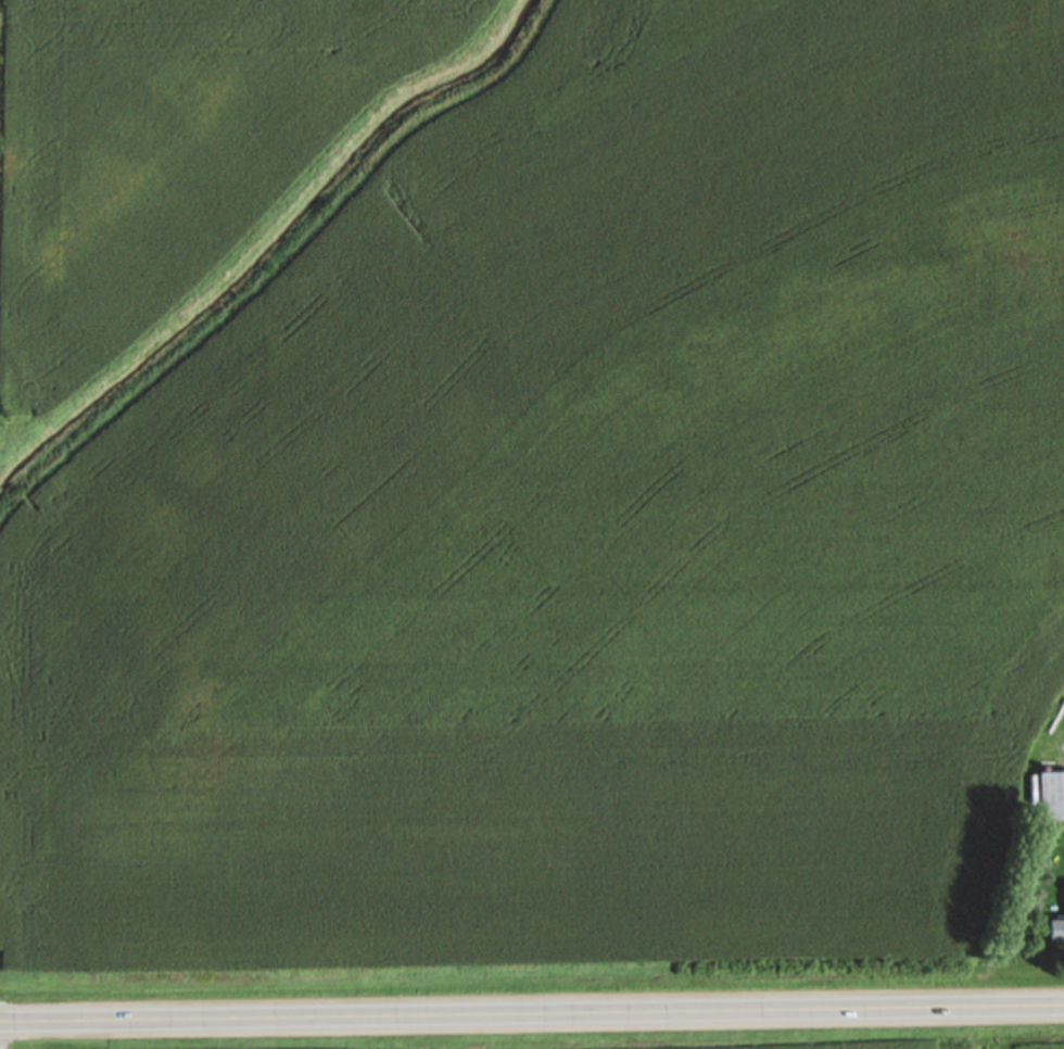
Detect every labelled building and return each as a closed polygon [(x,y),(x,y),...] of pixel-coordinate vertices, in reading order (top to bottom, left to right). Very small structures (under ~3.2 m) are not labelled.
[(1063,826),(1063,779),(1036,779),(1036,826),(1063,826)] [(1045,948),(1063,947),(1063,888),(1060,888),(1061,927),(1045,927),(1045,948)]
